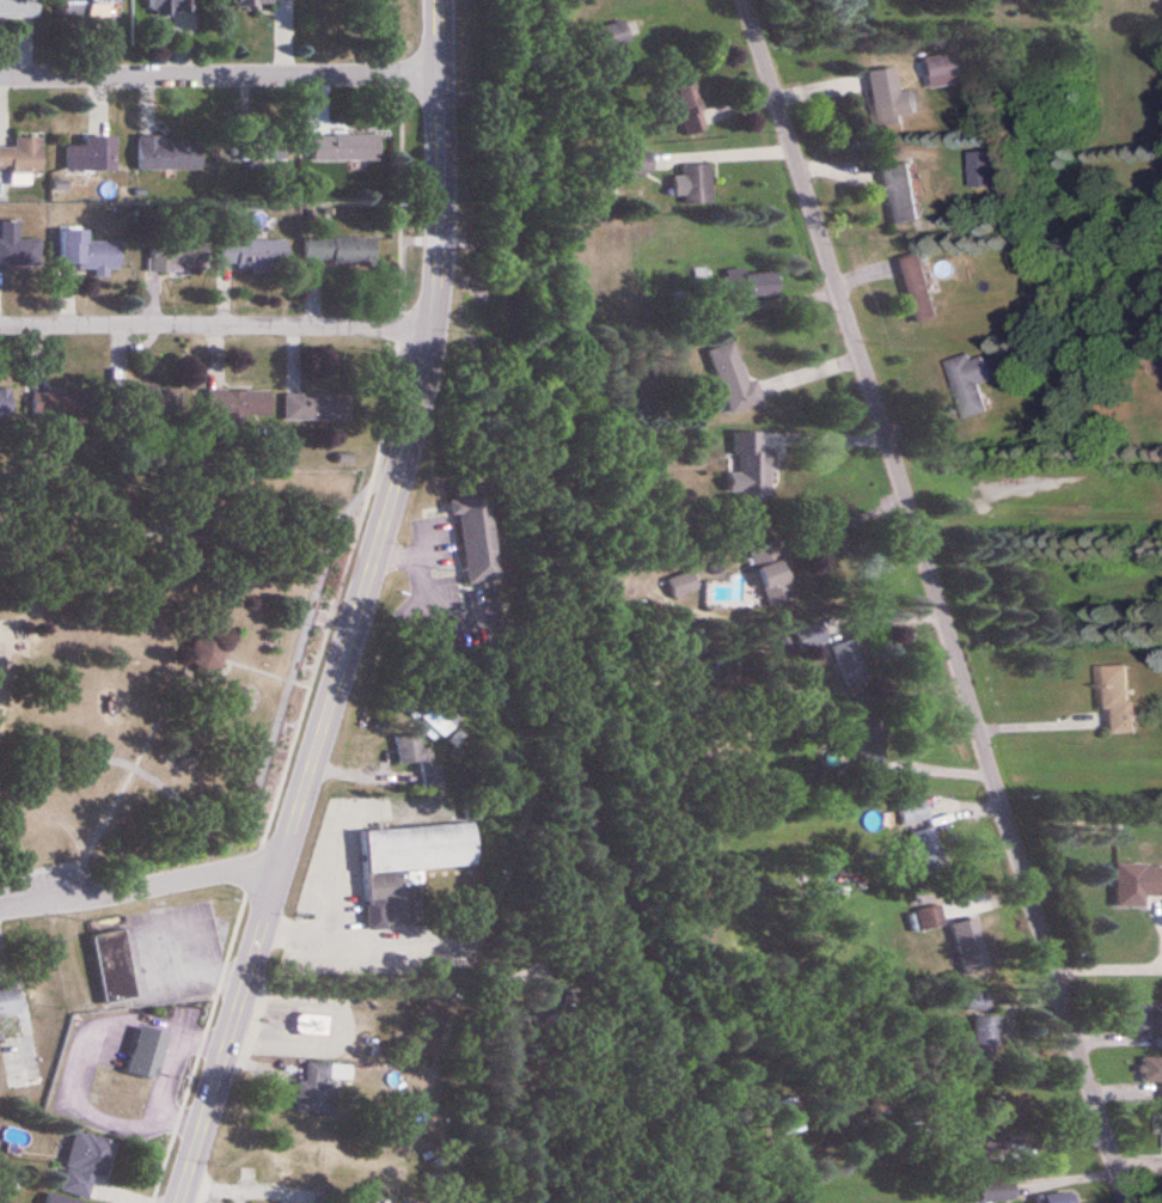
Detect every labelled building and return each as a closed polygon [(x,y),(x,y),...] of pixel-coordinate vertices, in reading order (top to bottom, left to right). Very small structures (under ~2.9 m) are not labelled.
[(40,0),(0,0),(0,18),(39,19),(40,0)] [(118,0),(63,0),(63,19),(118,19),(118,0)] [(196,0),(148,0),(148,14),(196,14),(196,0)] [(595,55),(631,44),(625,22),(588,33),(595,55)] [(929,81),(958,75),(953,54),(925,59),(929,81)] [(869,72),(878,130),(909,125),(908,117),(920,115),(917,90),(900,93),(896,68),(869,72)] [(707,133),(698,79),(676,82),(686,136),(707,133)] [(313,136),(313,162),(379,162),(379,136),(313,136)] [(66,147),(66,172),(104,172),(104,137),(84,137),(84,147),(66,147)] [(287,163),(287,137),(215,137),(215,164),(287,163)] [(15,138),(15,148),(0,148),(0,171),(11,171),(11,186),(32,186),(32,174),(42,174),(43,138),(15,138)] [(139,138),(139,170),(203,170),(203,138),(139,138)] [(923,221),(913,164),(883,169),(893,227),(923,221)] [(684,206),(713,206),(713,166),(684,166),(684,206)] [(609,193),(596,186),(590,199),(603,205),(609,193)] [(41,270),(41,240),(19,240),(18,222),(1,222),(1,241),(0,241),(0,270),(41,270)] [(60,268),(96,268),(96,277),(108,277),(108,269),(122,269),(122,243),(88,243),(88,228),(60,228),(60,268)] [(304,266),(376,266),(376,239),(304,239),(304,266)] [(289,270),(289,241),(151,241),(151,270),(289,270)] [(926,254),(901,259),(915,325),(940,320),(926,254)] [(727,272),(727,300),(780,300),(780,272),(727,272)] [(709,352),(730,416),(764,404),(757,381),(748,384),(735,343),(709,352)] [(992,414),(984,385),(995,382),(988,358),(976,361),(974,356),(950,362),(966,421),(992,414)] [(192,389),(126,389),(126,414),(192,414),(192,389)] [(12,421),(11,391),(0,391),(0,421),(12,421)] [(209,392),(209,417),(272,417),(272,392),(209,392)] [(91,422),(91,394),(33,393),(32,421),(91,422)] [(286,422),(350,422),(350,395),(286,395),(286,422)] [(772,452),(764,452),(764,434),(734,434),(733,473),(730,473),(729,495),(740,495),(740,503),(771,504),(772,452)] [(461,517),(467,585),(499,583),(491,495),(450,498),(452,518),(461,517)] [(751,550),(770,608),(798,599),(779,541),(751,550)] [(668,580),(674,599),(700,591),(694,572),(668,580)] [(830,642),(823,621),(793,631),(801,652),(830,642)] [(224,637),(193,637),(193,671),(224,671),(224,637)] [(860,678),(860,644),(839,644),(839,678),(860,678)] [(1101,667),(1101,712),(1109,712),(1109,732),(1136,732),(1134,667),(1101,667)] [(411,708),(442,739),(464,717),(433,686),(411,708)] [(849,724),(849,753),(861,753),(861,769),(885,769),(885,724),(849,724)] [(399,766),(421,763),(423,784),(440,783),(438,767),(428,769),(424,734),(395,737),(399,766)] [(905,827),(932,820),(926,796),(899,803),(905,827)] [(365,829),(367,906),(385,905),(385,926),(423,924),(422,871),(477,868),(476,825),(365,829)] [(922,875),(947,868),(935,827),(910,835),(922,875)] [(1146,907),(1146,896),(1161,896),(1161,865),(1117,865),(1117,907),(1146,907)] [(917,913),(923,932),(946,924),(940,905),(917,913)] [(993,970),(979,918),(951,926),(965,977),(993,970)] [(129,957),(100,961),(106,1002),(136,998),(129,957)] [(22,1017),(19,988),(0,990),(0,1019),(22,1017)] [(1161,1005),(1127,1005),(1127,1032),(1161,1032),(1161,1005)] [(328,1014),(296,1015),(296,1037),(329,1036),(328,1014)] [(976,1017),(976,1063),(1000,1063),(1001,1017),(976,1017)] [(167,1032),(137,1025),(126,1073),(155,1080),(167,1032)] [(1142,1057),(1142,1084),(1161,1084),(1161,1057),(1142,1057)] [(350,1082),(351,1066),(306,1064),(305,1081),(298,1081),(296,1115),(332,1117),(334,1081),(350,1082)] [(780,1136),(805,1131),(798,1097),(774,1102),(780,1136)] [(60,1193),(89,1199),(94,1175),(107,1178),(116,1141),(75,1131),(60,1193)] [(1014,1183),(980,1183),(980,1202),(1014,1202),(1014,1183)] [(49,1193),(46,1202),(88,1202),(49,1193)]
